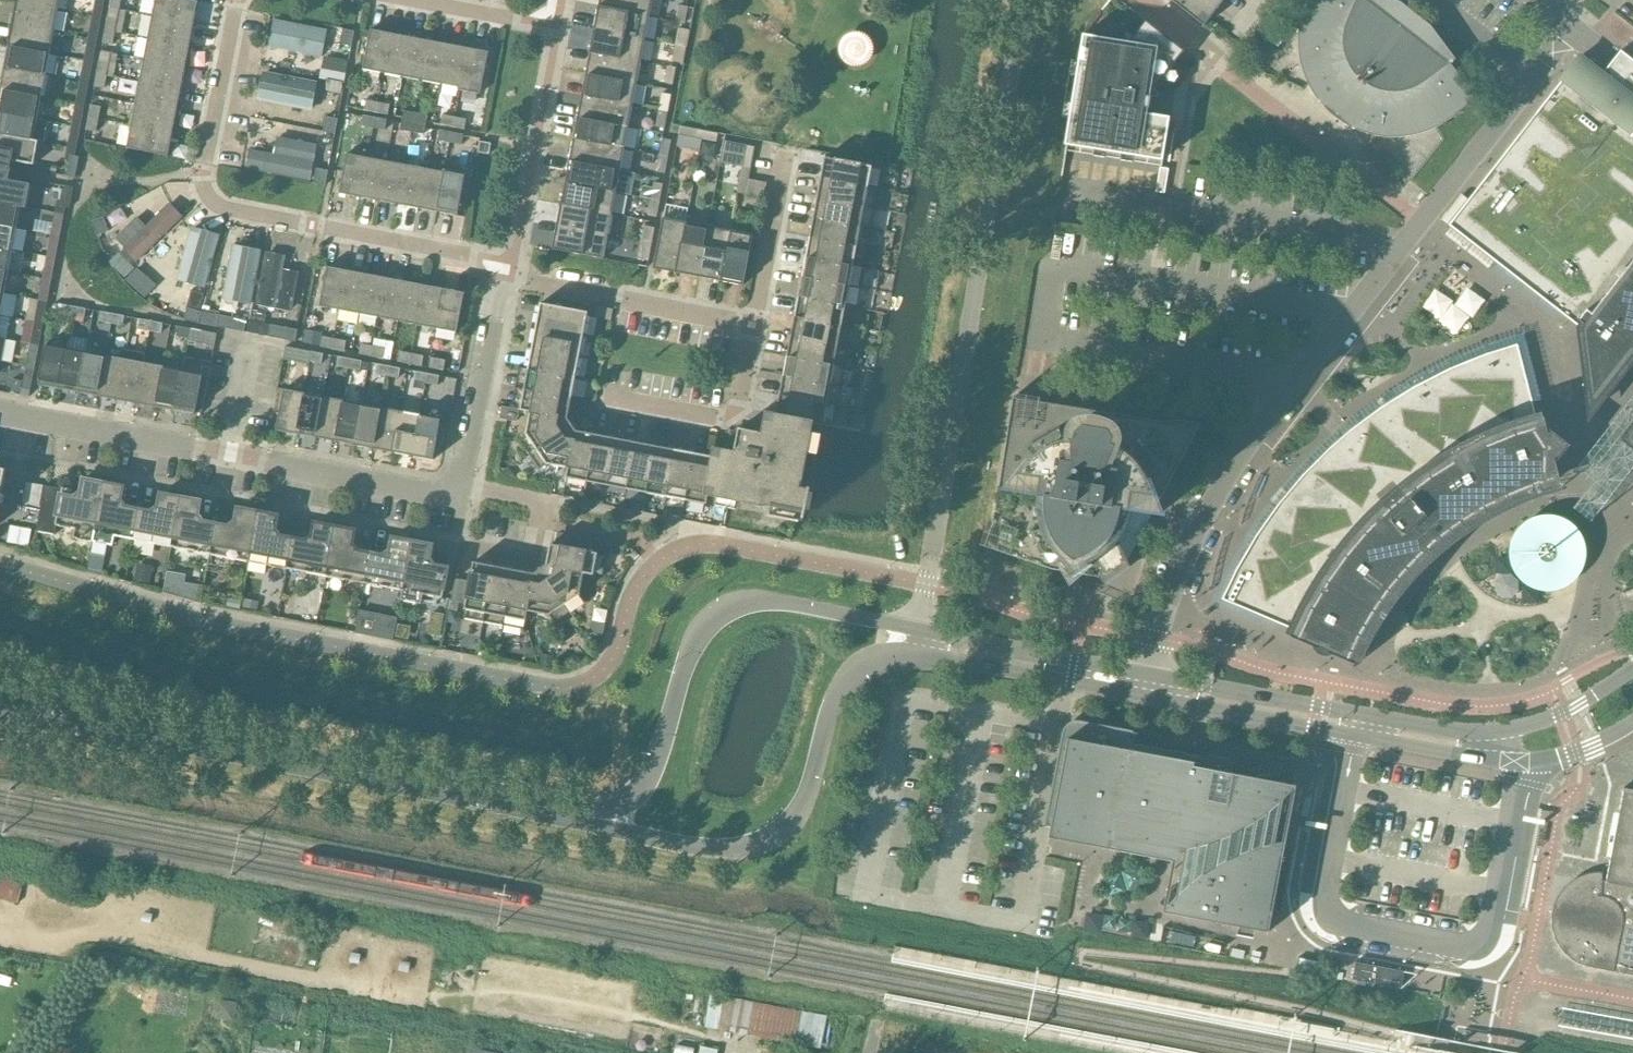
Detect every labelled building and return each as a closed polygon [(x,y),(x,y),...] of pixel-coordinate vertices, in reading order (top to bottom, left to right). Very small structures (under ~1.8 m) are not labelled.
[(18,1),(59,9),(60,0),(18,0),(18,1)] [(95,9),(103,10),(105,0),(96,0),(95,9)] [(121,0),(111,0),(109,7),(119,9),(121,0)] [(196,0),(156,0),(153,15),(194,23),(198,0),(196,0)] [(599,7),(650,16),(653,0),(600,0),(599,7)] [(1205,26),(1219,7),(1210,0),(1172,0),(1205,26)] [(1303,11),(1302,15),(1300,25),(1299,35),(1299,45),(1299,55),(1301,65),(1302,68),(1305,77),(1309,86),(1314,94),(1320,102),(1323,105),(1329,112),(1337,118),(1345,123),(1354,128),(1356,129),(1365,133),(1375,135),(1385,137),(1395,137),(1405,137),(1408,136),(1418,134),(1427,131),(1437,127),(1445,122),(1454,117),(1476,97),(1451,63),(1456,59),(1431,25),(1401,2),(1396,0),(1308,0),(1307,2),(1305,5),(1303,11)] [(18,1),(14,23),(54,31),(59,9),(18,1)] [(688,6),(679,5),(676,21),(685,23),(688,6)] [(599,7),(595,29),(645,38),(650,16),(599,7)] [(190,45),(194,23),(153,15),(149,37),(190,45)] [(105,29),(115,31),(117,18),(108,16),(105,29)] [(322,56),(327,31),(275,20),(270,46),(322,56)] [(1066,145),(1164,160),(1171,117),(1144,113),(1145,108),(1150,108),(1152,96),(1147,96),(1147,95),(1145,95),(1147,83),(1155,89),(1185,51),(1146,20),(1135,35),(1126,29),(1124,40),(1084,34),(1079,61),(1072,59),(1062,117),(1070,118),(1066,145)] [(89,37),(98,39),(100,24),(92,22),(89,37)] [(14,23),(10,45),(50,53),(54,31),(14,23)] [(340,44),(352,46),(355,31),(343,28),(340,44)] [(676,44),(687,46),(690,30),(679,28),(676,44)] [(115,31),(105,29),(103,41),(113,43),(115,31)] [(383,72),(391,32),(371,29),(363,68),(383,72)] [(595,29),(591,51),(641,60),(645,38),(595,29)] [(383,72),(403,76),(410,36),(391,32),(383,72)] [(430,40),(410,36),(403,76),(422,80),(430,40)] [(98,39),(89,37),(86,52),(95,54),(98,39)] [(149,37),(144,59),(185,67),(190,45),(149,37)] [(449,44),(430,40),(422,80),(441,83),(449,44)] [(441,83),(459,87),(461,87),(468,47),(449,44),(441,83)] [(687,46),(676,44),(673,61),(684,63),(687,46)] [(10,45),(6,67),(46,74),(50,53),(10,45)] [(490,53),(490,51),(468,47),(461,87),(459,87),(459,89),(481,93),(489,52),(490,53)] [(1450,224),(1451,225),(1565,315),(1569,311),(1580,319),(1581,327),(1592,412),(1632,359),(1632,60),(1621,50),(1621,51),(1604,72),(1582,55),(1450,224)] [(97,73),(114,76),(118,54),(101,51),(97,73)] [(637,82),(641,60),(591,51),(587,73),(637,82)] [(327,57),(323,78),(332,79),(344,82),(348,61),(327,57)] [(144,59),(140,81),(181,89),(185,67),(144,59)] [(81,81),(89,82),(92,68),(84,66),(81,81)] [(676,67),(668,66),(664,82),(673,84),(676,67)] [(6,67),(2,89),(42,96),(46,74),(6,67)] [(114,76),(97,73),(95,85),(105,87),(112,88),(114,76)] [(316,83),(265,73),(260,99),(311,109),(316,83)] [(633,104),(637,82),(587,73),(583,94),(633,104)] [(327,79),(325,89),(334,91),(341,92),(343,82),(338,81),(327,79)] [(89,82),(81,81),(78,96),(86,97),(89,82)] [(177,111),(181,89),(140,81),(136,103),(177,111)] [(0,97),(0,111),(38,118),(42,96),(2,89),(0,97)] [(659,109),(668,111),(671,95),(662,93),(659,109)] [(629,126),(633,104),(583,94),(578,116),(629,126)] [(376,112),(378,102),(366,100),(365,109),(376,112)] [(378,102),(376,112),(388,114),(390,104),(378,102)] [(136,103),(132,125),(173,133),(177,111),(136,103)] [(89,116),(99,118),(101,106),(91,104),(89,116)] [(668,111),(659,109),(656,126),(665,127),(668,111)] [(73,124),(81,126),(84,111),(75,110),(73,124)] [(414,122),(416,112),(404,110),(403,120),(414,122)] [(45,142),(48,121),(38,119),(38,118),(0,111),(0,134),(45,142)] [(416,112),(414,122),(426,124),(428,114),(416,112)] [(453,126),(455,116),(443,114),(441,124),(453,126)] [(373,127),(375,118),(363,115),(362,125),(373,127)] [(95,141),(99,118),(89,116),(85,139),(95,141)] [(338,118),(337,118),(326,116),(323,131),(336,134),(338,118)] [(455,116),(453,126),(465,128),(467,119),(455,116)] [(625,148),(629,126),(578,116),(574,138),(625,148)] [(375,118),(373,127),(385,130),(387,120),(375,118)] [(414,122),(403,120),(401,129),(413,132),(414,122)] [(426,124),(414,122),(413,132),(424,134),(426,124)] [(81,126),(73,124),(70,139),(78,141),(81,126)] [(132,125),(127,147),(168,155),(173,133),(132,125)] [(696,138),(698,129),(681,126),(679,135),(696,138)] [(698,129),(696,138),(717,142),(719,133),(698,129)] [(450,142),(452,132),(440,130),(438,140),(450,142)] [(452,132),(450,142),(462,144),(464,134),(452,132)] [(21,205),(21,206),(26,207),(31,183),(10,179),(13,160),(34,164),(39,141),(45,142),(0,134),(0,201),(21,205)] [(311,180),(318,146),(279,138),(275,155),(251,150),(248,167),(311,180)] [(621,170),(625,148),(574,138),(570,160),(621,170)] [(660,154),(668,156),(672,140),(663,138),(660,154)] [(489,154),(491,143),(480,141),(478,152),(489,154)] [(720,162),(742,166),(751,168),(755,146),(725,141),(720,162)] [(360,197),(368,157),(347,153),(340,193),(360,197)] [(71,154),(67,175),(76,177),(80,156),(71,154)] [(668,156),(660,154),(657,171),(665,173),(668,156)] [(387,160),(368,157),(360,197),(379,200),(387,160)] [(822,177),(869,186),(873,166),(825,157),(822,177)] [(406,164),(387,160),(379,200),(399,204),(406,164)] [(616,191),(621,170),(570,160),(566,182),(616,191)] [(425,168),(406,164),(399,204),(418,208),(425,168)] [(751,168),(742,166),(737,192),(764,197),(767,182),(749,179),(751,168)] [(329,170),(327,170),(317,167),(314,183),(326,185),(329,170)] [(1165,193),(1169,168),(1161,167),(1157,192),(1165,193)] [(418,208),(437,211),(445,171),(444,171),(425,168),(418,208)] [(444,169),(444,171),(445,171),(437,211),(459,215),(459,214),(458,214),(466,173),(444,169)] [(865,206),(869,186),(822,177),(818,197),(865,206)] [(612,213),(616,191),(566,182),(562,204),(612,213)] [(651,198),(660,200),(663,183),(655,182),(651,198)] [(70,207),(74,186),(65,185),(61,206),(70,207)] [(861,226),(865,206),(818,197),(814,217),(861,226)] [(660,200),(651,198),(648,215),(657,216),(660,200)] [(17,227),(21,206),(21,205),(0,201),(0,224),(17,227)] [(137,262),(182,217),(170,204),(147,228),(137,218),(117,239),(126,249),(125,250),(137,262)] [(562,204),(558,226),(608,235),(612,213),(562,204)] [(104,216),(92,220),(98,235),(99,234),(109,231),(104,216)] [(654,268),(677,272),(687,222),(663,217),(654,268)] [(814,217),(810,237),(857,245),(861,226),(814,217)] [(52,234),(60,235),(63,220),(55,219),(52,234)] [(677,272),(699,276),(708,226),(687,222),(677,272)] [(17,227),(0,224),(0,247),(13,249),(17,227)] [(641,241),(652,243),(655,227),(644,225),(641,241)] [(608,235),(558,226),(553,249),(604,258),(608,235)] [(699,276),(721,280),(730,230),(708,226),(699,276)] [(204,286),(219,236),(193,228),(179,279),(204,286)] [(730,230),(721,280),(744,285),(753,234),(730,230)] [(60,235),(52,234),(49,249),(57,250),(60,235)] [(854,265),(857,245),(810,237),(806,256),(854,265)] [(652,243),(641,241),(638,258),(649,260),(652,243)] [(250,302),(260,251),(234,246),(225,297),(250,302)] [(9,271),(13,249),(0,247),(0,269),(9,271)] [(124,278),(132,271),(117,250),(109,256),(114,264),(124,278)] [(285,257),(268,254),(258,302),(291,309),(298,274),(282,271),(285,257)] [(850,285),(854,265),(806,256),(803,276),(850,285)] [(44,277),(52,279),(55,264),(46,262),(44,277)] [(340,310),(348,270),(328,266),(320,306),(340,310)] [(5,293),(9,271),(0,269),(0,292),(5,293)] [(367,273),(348,270),(340,310),(360,313),(367,273)] [(133,273),(125,279),(136,292),(144,285),(133,273)] [(360,313),(379,317),(386,277),(367,273),(360,313)] [(846,305),(850,285),(803,276),(799,296),(846,305)] [(52,279),(44,277),(41,292),(49,294),(52,279)] [(379,317),(398,321),(406,281),(386,277),(379,317)] [(398,321),(417,324),(425,284),(406,281),(398,321)] [(417,324),(437,328),(444,288),(425,284),(417,324)] [(444,288),(437,328),(457,332),(464,293),(465,293),(466,292),(444,288)] [(842,324),(846,305),(799,296),(795,316),(842,324)] [(537,324),(585,332),(589,311),(541,302),(537,324)] [(73,316),(75,306),(64,304),(62,314),(73,316)] [(611,320),(613,309),(597,305),(595,317),(611,320)] [(35,321),(44,323),(46,308),(38,306),(35,321)] [(75,306),(73,316),(85,318),(87,308),(75,306)] [(199,323),(200,321),(203,311),(188,307),(184,319),(199,323)] [(112,323),(114,313),(102,311),(100,321),(112,323)] [(114,313),(112,323),(123,325),(125,315),(114,313)] [(252,320),(249,332),(268,336),(271,324),(265,323),(266,315),(253,313),(252,320)] [(217,326),(245,331),(249,332),(252,320),(220,314),(217,326)] [(839,344),(842,324),(795,316),(791,336),(839,344)] [(150,330),(152,321),(140,318),(139,328),(150,330)] [(44,323),(35,321),(32,336),(41,338),(44,323)] [(152,321),(150,330),(162,333),(164,323),(152,321)] [(585,332),(537,324),(533,323),(528,347),(533,348),(580,357),(585,332)] [(271,324),(268,336),(296,341),(298,329),(271,324)] [(189,338),(191,328),(179,326),(178,336),(189,338)] [(191,328),(189,338),(189,341),(215,346),(217,333),(191,328)] [(333,349),(335,340),(303,334),(302,344),(321,347),(333,349)] [(791,336),(788,355),(835,364),(839,344),(791,336)] [(335,340),(333,349),(345,352),(347,342),(335,340)] [(60,388),(68,347),(47,343),(39,384),(60,388)] [(372,356),(373,346),(361,344),(360,354),(372,356)] [(1237,569),(1223,599),(1278,622),(1279,623),(1293,628),(1291,634),(1290,634),(1291,634),(1292,635),(1292,636),(1319,648),(1321,649),(1322,650),(1324,651),(1326,652),(1328,652),(1347,660),(1348,659),(1353,649),(1361,635),(1374,612),(1390,590),(1407,569),(1426,550),(1440,538),(1462,522),(1484,508),(1508,496),(1517,492),(1534,485),(1555,459),(1555,458),(1565,446),(1549,433),(1545,417),(1544,418),(1543,416),(1537,418),(1533,403),(1518,344),(1487,353),(1450,368),(1416,385),(1382,406),(1350,430),(1332,446),(1304,474),(1279,504),(1256,536),(1237,569)] [(373,346),(372,356),(384,358),(385,349),(373,346)] [(87,351),(68,347),(60,388),(79,392),(87,351)] [(106,354),(98,396),(118,399),(127,351),(108,347),(106,354)] [(309,366),(310,363),(310,362),(312,353),(285,348),(283,361),(309,366)] [(576,378),(580,357),(533,348),(529,369),(576,378)] [(26,369),(35,370),(38,351),(30,350),(26,369)] [(106,354),(87,351),(79,392),(98,396),(106,354)] [(137,403),(145,362),(146,354),(127,351),(118,399),(137,403)] [(410,363),(412,353),(400,351),(398,361),(410,363)] [(310,362),(310,363),(321,365),(323,355),(312,353),(310,362)] [(412,353),(410,363),(422,365),(424,355),(412,353)] [(788,355),(784,375),(831,384),(835,364),(788,355)] [(349,369),(350,359),(339,357),(337,367),(349,369)] [(444,369),(446,359),(431,357),(430,367),(444,369)] [(350,359),(349,369),(360,371),(362,361),(350,359)] [(137,403),(156,406),(164,365),(145,362),(137,403)] [(387,376),(389,366),(378,364),(376,374),(387,376)] [(183,369),(164,365),(156,406),(175,410),(183,369)] [(389,366),(387,376),(399,378),(401,368),(389,366)] [(35,370),(26,369),(23,388),(31,389),(35,370)] [(183,369),(175,410),(195,414),(203,373),(183,369)] [(572,397),(576,378),(529,369),(525,388),(572,397)] [(426,383),(428,373),(416,371),(415,381),(426,383)] [(428,373),(426,383),(438,385),(439,375),(428,373)] [(784,375),(780,395),(827,404),(831,384),(784,375)] [(297,433),(305,392),(284,388),(277,429),(297,433)] [(568,417),(572,397),(525,388),(521,409),(531,411),(531,410),(568,417)] [(324,396),(305,392),(297,433),(316,437),(324,396)] [(823,424),(827,404),(780,395),(776,414),(776,415),(814,422),(814,423),(823,424)] [(316,437),(336,441),(343,399),(324,396),(316,437)] [(1200,427),(1029,399),(1014,397),(990,546),(990,547),(1053,569),(1112,579),(1129,566),(1128,562),(1125,555),(1122,548),(1120,545),(1118,542),(1121,539),(1124,533),(1127,528),(1130,522),(1131,517),(1133,512),(1136,492),(1157,496),(1163,496),(1200,427)] [(336,441),(355,444),(363,403),(343,399),(336,441)] [(355,444),(374,448),(382,407),(363,403),(355,444)] [(401,410),(382,407),(374,448),(393,451),(401,410)] [(420,414),(401,410),(393,451),(413,455),(420,414)] [(537,448),(571,422),(568,417),(531,410),(531,411),(527,431),(526,432),(537,448)] [(709,494),(797,510),(814,423),(814,422),(776,415),(776,414),(768,412),(764,432),(740,427),(740,432),(733,434),(737,444),(736,452),(716,448),(714,456),(715,456),(708,493),(709,494)] [(420,414),(413,455),(434,459),(435,458),(433,458),(441,418),(420,414)] [(577,430),(571,422),(537,448),(548,464),(549,463),(569,467),(570,467),(577,430)] [(597,434),(577,430),(570,467),(569,467),(567,477),(588,481),(597,434)] [(617,437),(597,434),(588,481),(608,484),(617,437)] [(636,441),(617,437),(608,484),(627,488),(636,441)] [(656,445),(636,441),(627,488),(647,492),(656,445)] [(676,449),(656,445),(647,492),(667,496),(676,449)] [(667,496),(686,499),(695,452),(676,449),(667,496)] [(715,456),(714,456),(695,452),(686,499),(707,503),(709,494),(708,493),(715,456)] [(93,541),(105,482),(101,482),(97,482),(93,482),(91,483),(85,482),(84,481),(82,493),(80,493),(77,495),(77,496),(63,494),(64,487),(63,487),(63,489),(45,485),(37,531),(55,535),(57,524),(75,528),(73,537),(93,541)] [(27,482),(23,503),(40,506),(44,485),(27,482)] [(105,482),(93,541),(113,545),(115,535),(134,539),(141,502),(140,501),(139,508),(125,506),(125,504),(124,501),(122,501),(124,489),(122,489),(117,488),(115,487),(112,484),(108,483),(105,482)] [(172,546),(182,497),(178,496),(174,496),(170,497),(168,498),(162,497),(162,496),(161,496),(159,508),(157,508),(154,509),(154,511),(140,508),(141,502),(134,539),(172,546)] [(182,497),(172,546),(211,553),(218,516),(217,516),(216,523),(202,520),(202,518),(201,516),(199,516),(201,503),(200,503),(200,504),(194,503),(192,501),(189,499),(185,497),(182,497)] [(211,553),(249,561),(259,511),(255,511),(251,511),(247,512),(245,512),(239,511),(240,511),(238,511),(236,523),(234,522),(232,524),(231,526),(217,523),(219,516),(218,516),(211,553)] [(249,561),(288,568),(295,531),(294,531),(293,537),(279,535),(279,533),(278,530),(276,530),(278,518),(277,518),(271,517),(268,515),(266,514),(262,512),(259,511),(249,561)] [(1515,546),(1515,551),(1516,559),(1519,568),(1524,575),(1531,581),(1535,583),(1539,585),(1548,587),(1557,586),(1566,583),(1573,577),(1579,570),(1582,562),(1584,553),(1583,544),(1579,535),(1574,528),(1567,522),(1558,519),(1549,517),(1540,518),(1532,522),(1524,527),(1518,535),(1517,537),(1516,541),(1515,546)] [(288,568),(326,575),(336,526),(333,525),(328,525),(324,526),(322,527),(317,526),(317,525),(315,525),(313,537),(311,537),(309,538),(308,540),(294,538),(296,531),(295,531),(288,568)] [(326,575),(365,583),(372,545),(371,545),(370,552),(356,549),(356,547),(355,545),(353,545),(355,533),(354,532),(354,533),(348,532),(347,530),(343,528),(339,527),(336,526),(326,575)] [(551,543),(547,564),(584,572),(594,574),(603,576),(607,555),(610,542),(573,535),(571,547),(556,544),(551,543)] [(365,583),(403,590),(413,540),(410,540),(405,540),(403,540),(399,542),(394,541),(394,540),(392,540),(390,552),(388,552),(386,553),(385,555),(371,552),(373,545),(372,545),(365,583)] [(420,543),(416,541),(413,540),(403,590),(401,599),(422,603),(423,594),(443,597),(450,560),(448,560),(447,567),(433,564),(434,562),(432,560),(430,559),(432,547),(431,547),(431,548),(426,547),(422,544),(420,543)] [(486,612),(495,565),(474,561),(465,608),(486,612)] [(540,567),(565,604),(581,593),(581,592),(584,572),(547,564),(541,568),(540,566),(540,567)] [(486,612),(506,616),(515,569),(495,565),(486,612)] [(565,604),(540,567),(539,567),(540,569),(534,573),(527,610),(528,610),(548,614),(549,615),(565,604)] [(534,573),(515,569),(506,616),(527,620),(528,610),(527,610),(534,573)] [(1063,731),(1060,750),(1045,826),(1052,827),(1050,837),(1174,861),(1164,912),(1179,895),(1188,848),(1170,851),(1151,851),(1134,850),(1104,844),(1081,835),(1063,825),(1078,745),(1152,759),(1153,758),(1207,768),(1210,758),(1127,742),(1129,738),(1132,732),(1134,732),(1134,730),(1100,724),(1081,721),(1078,720),(1076,721),(1073,721),(1071,722),(1069,724),(1066,726),(1065,728),(1063,731)] [(1210,756),(1210,758),(1207,768),(1153,758),(1152,759),(1078,745),(1063,825),(1081,835),(1104,844),(1134,850),(1151,851),(1170,851),(1188,848),(1179,895),(1164,912),(1270,932),(1300,786),(1233,773),(1235,760),(1232,759),(1232,758),(1210,754),(1209,756),(1210,756)] [(1624,788),(1607,880),(1601,880),(1596,880),(1590,881),(1587,882),(1582,884),(1578,887),(1574,890),(1570,894),(1567,898),(1564,903),(1562,908),(1561,912),(1553,910),(1552,916),(1552,922),(1553,927),(1554,933),(1556,938),(1559,944),(1562,949),(1566,953),(1570,957),(1575,960),(1580,963),(1585,965),(1591,967),(1632,975),(1632,789),(1624,788)] [(19,902),(24,874),(0,870),(0,899),(19,902)] [(1301,958),(1298,970),(1315,974),(1318,962),(1301,958)] [(1402,989),(1405,972),(1356,963),(1353,980),(1402,989)] [(822,1043),(827,1016),(713,995),(707,1027),(719,1029),(720,1024),(822,1043)]
